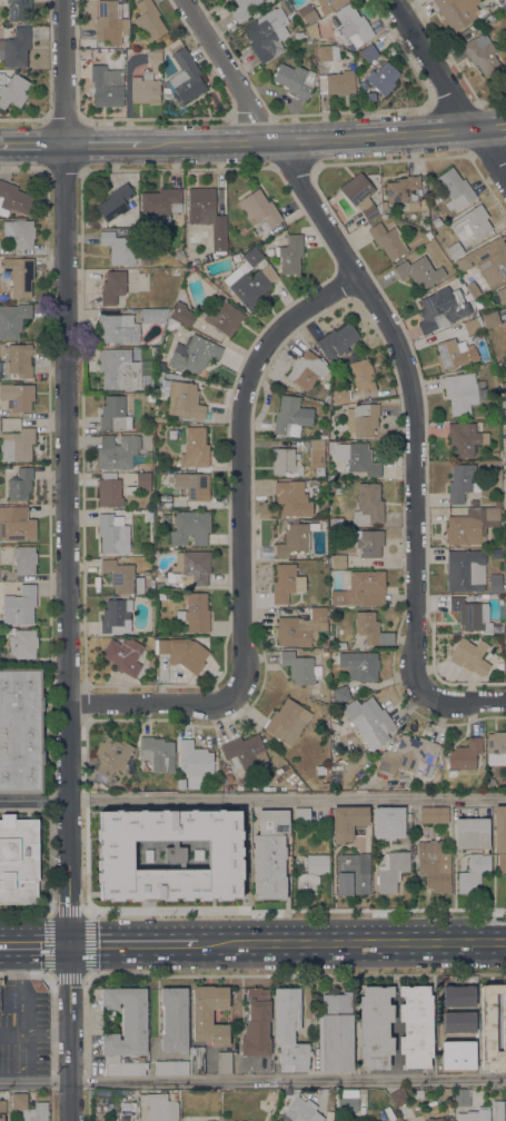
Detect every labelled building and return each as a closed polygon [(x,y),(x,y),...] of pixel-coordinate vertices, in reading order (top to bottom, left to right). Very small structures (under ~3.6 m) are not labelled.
[(7,3),(7,0),(31,0),(31,9),(28,9),(28,20),(8,20),(8,3),(7,3)] [(127,19),(127,34),(120,34),(120,44),(109,44),(109,40),(95,40),(95,18),(97,18),(97,0),(117,0),(117,8),(120,8),(120,19),(127,19)] [(135,3),(140,0),(151,0),(160,14),(157,16),(167,31),(151,40),(151,41),(147,44),(142,37),(146,34),(140,26),(138,27),(132,19),(141,13),(135,3)] [(238,7),(234,0),(262,0),(262,1),(247,10),(250,16),(238,23),(230,11),(238,7)] [(320,17),(349,0),(310,0),(320,17)] [(453,33),(432,0),(480,0),(480,1),(475,6),(478,10),(485,6),(489,13),(473,23),(472,22),(453,33)] [(375,34),(361,43),(355,32),(349,36),(353,41),(346,44),(339,34),(341,33),(339,29),(343,27),(334,12),(350,1),(359,17),(363,14),(375,34)] [(319,19),(311,23),(312,24),(308,27),(308,26),(304,28),(294,12),(309,2),(319,19)] [(274,8),(275,9),(279,7),(289,22),(284,26),(289,34),(279,41),(285,49),(261,63),(249,44),(251,42),(242,28),(274,8)] [(3,50),(0,50),(0,39),(7,39),(7,38),(12,38),(12,37),(14,37),(14,27),(30,26),(30,49),(27,49),(27,67),(3,67),(3,50)] [(460,46),(473,38),(474,39),(484,32),(497,51),(493,53),(503,69),(486,80),(476,63),(473,66),(460,46)] [(366,62),(359,51),(371,43),(378,54),(366,62)] [(339,60),(317,61),(317,46),(330,44),(339,47),(339,60)] [(200,72),(198,73),(208,89),(182,105),(180,100),(177,102),(171,93),(175,91),(167,79),(181,70),(171,54),(183,47),(200,72)] [(161,51),(161,65),(147,65),(147,50),(161,51)] [(365,78),(371,70),(375,72),(386,60),(400,73),(393,82),(396,85),(385,97),(365,78)] [(312,87),(306,100),(286,90),(287,88),(286,89),(281,87),(282,86),(278,83),(277,85),(274,82),(275,81),(271,80),(274,77),(272,76),(274,73),(275,73),(277,70),(276,69),(277,67),(278,67),(280,62),(292,69),(295,65),(307,71),(308,69),(315,73),(312,87)] [(93,107),(93,81),(90,81),(90,65),(106,65),(106,70),(111,70),(122,70),(123,107),(93,107)] [(159,103),(148,103),(131,103),(131,77),(140,77),(140,80),(142,80),(142,71),(143,71),(143,69),(149,69),(149,71),(152,71),(152,80),(156,80),(156,79),(159,79),(159,80),(159,81),(161,81),(161,85),(159,85),(159,91),(161,91),(161,93),(159,93),(159,103)] [(348,92),(348,96),(336,96),(336,93),(326,93),(318,93),(317,75),(343,73),(343,70),(353,70),(353,75),(354,75),(355,92),(348,92)] [(4,110),(0,107),(0,97),(0,73),(4,73),(4,85),(3,86),(6,87),(13,73),(30,82),(24,92),(28,95),(20,108),(9,101),(4,110)] [(365,80),(368,87),(363,90),(359,83),(365,80)] [(366,91),(375,91),(375,101),(366,101),(366,91)] [(477,197),(456,211),(439,188),(443,187),(436,178),(452,166),(462,180),(464,178),(477,197)] [(381,202),(381,210),(381,212),(378,215),(367,221),(356,205),(354,206),(338,188),(347,181),(359,171),(375,190),(367,197),(375,206),(381,202)] [(386,182),(396,181),(396,178),(406,178),(406,176),(419,175),(421,200),(426,199),(427,210),(408,211),(407,201),(403,202),(403,201),(387,202),(386,182)] [(6,217),(0,215),(0,180),(18,187),(17,190),(21,191),(21,192),(27,195),(27,194),(29,195),(33,197),(27,215),(9,208),(6,217)] [(126,182),(135,195),(125,201),(130,209),(121,215),(120,212),(106,222),(95,207),(109,197),(108,195),(126,182)] [(181,188),(181,212),(169,212),(169,216),(155,216),(155,212),(141,212),(141,192),(158,192),(158,188),(181,188)] [(215,188),(216,217),(209,217),(209,224),(199,224),(199,222),(188,224),(188,210),(188,188),(215,188)] [(282,220),(269,228),(264,218),(251,225),(237,201),(258,188),(268,202),(270,200),(282,220)] [(460,240),(449,224),(480,204),(488,217),(486,219),(492,228),(476,239),(472,234),(460,240)] [(435,228),(430,220),(437,216),(441,224),(435,228)] [(13,249),(13,237),(2,237),(2,221),(13,221),(13,220),(32,220),(32,227),(34,227),(34,238),(33,238),(33,249),(13,249)] [(390,261),(381,247),(379,248),(367,229),(381,220),(387,230),(396,226),(400,234),(398,235),(408,250),(403,254),(404,255),(400,257),(399,256),(397,257),(397,259),(395,261),(394,259),(390,261)] [(226,251),(212,251),(212,230),(226,230),(226,251)] [(109,245),(100,245),(100,231),(115,231),(115,238),(140,237),(140,265),(122,265),(122,267),(117,268),(117,265),(110,265),(109,245)] [(301,234),(301,257),(299,257),(299,275),(295,275),(295,276),(291,276),(291,275),(288,275),(288,276),(285,276),(285,275),(280,275),(280,271),(279,271),(279,268),(280,268),(280,267),(279,267),(279,264),(280,264),(280,261),(279,261),(279,256),(275,256),(275,247),(280,247),(280,246),(287,246),(287,234),(301,234)] [(500,235),(505,246),(505,277),(488,287),(476,265),(469,268),(469,267),(460,272),(455,261),(463,257),(463,256),(500,235)] [(453,260),(445,248),(457,240),(465,252),(453,260)] [(262,256),(251,266),(242,256),(254,246),(262,256)] [(434,270),(441,266),(446,275),(439,279),(423,289),(418,284),(416,286),(409,274),(400,279),(393,268),(406,259),(408,265),(424,255),(434,270)] [(33,281),(30,281),(30,298),(11,298),(11,286),(1,287),(1,258),(33,258),(33,281)] [(271,285),(265,291),(267,294),(258,301),(259,304),(249,311),(222,279),(238,266),(249,278),(259,270),(271,285)] [(126,294),(123,294),(123,295),(116,295),(116,306),(101,306),(101,291),(102,291),(102,281),(106,281),(106,270),(126,270),(126,292),(126,294)] [(482,294),(474,299),(465,286),(473,281),(482,294)] [(467,291),(473,298),(474,301),(476,309),(478,316),(475,317),(476,318),(463,324),(460,318),(453,321),(453,323),(456,320),(457,324),(453,326),(452,324),(443,328),(441,326),(429,331),(424,320),(426,319),(424,315),(420,316),(418,310),(424,308),(419,299),(436,291),(436,290),(447,286),(453,298),(467,291)] [(496,290),(505,286),(505,303),(502,305),(496,290)] [(229,337),(202,319),(209,309),(209,310),(219,297),(227,301),(227,302),(245,315),(229,337)] [(196,315),(190,327),(170,317),(176,300),(185,305),(187,309),(196,315)] [(19,339),(0,338),(0,306),(17,306),(17,304),(32,305),(32,318),(22,318),(21,331),(19,331),(19,339)] [(141,323),(141,309),(169,309),(165,323),(141,323)] [(500,324),(486,328),(482,315),(496,310),(500,324)] [(121,315),(132,315),(132,323),(139,323),(139,344),(121,344),(121,343),(100,343),(100,326),(98,326),(98,314),(103,314),(103,315),(121,315)] [(169,318),(170,318),(179,323),(179,326),(168,330),(166,328),(169,318)] [(476,318),(476,320),(479,319),(483,328),(480,329),(467,335),(463,324),(476,318)] [(333,366),(328,359),(327,360),(315,341),(347,319),(360,338),(346,348),(349,353),(345,355),(344,351),(338,355),(337,354),(335,355),(339,361),(333,366)] [(209,357),(201,375),(181,367),(180,370),(167,365),(176,343),(183,346),(188,337),(190,338),(192,333),(200,336),(200,337),(216,344),(215,345),(224,348),(218,360),(209,357)] [(440,370),(436,355),(439,355),(436,344),(454,338),(456,343),(465,340),(469,355),(462,357),(464,364),(440,370)] [(14,378),(0,378),(0,361),(8,361),(7,345),(31,344),(31,347),(33,347),(33,351),(31,351),(32,356),(30,356),(30,365),(32,365),(32,377),(18,378),(18,379),(14,379),(14,378)] [(141,388),(130,388),(130,389),(102,389),(102,371),(98,371),(98,349),(130,349),(130,361),(140,361),(141,388)] [(306,391),(286,377),(291,369),(290,369),(300,356),(301,357),(307,349),(319,358),(320,361),(323,359),(326,364),(325,365),(329,369),(323,378),(320,376),(319,377),(318,376),(306,391)] [(347,364),(367,358),(369,364),(371,364),(374,376),(373,377),(376,390),(368,393),(368,394),(363,395),(361,389),(356,390),(351,373),(340,375),(338,365),(347,361),(347,364)] [(452,416),(449,398),(446,399),(443,376),(474,373),(475,381),(485,380),(487,400),(478,401),(478,403),(469,404),(470,414),(473,414),(473,417),(470,417),(469,414),(457,415),(457,418),(455,418),(454,416),(452,416)] [(171,415),(172,406),(168,406),(169,396),(160,394),(162,379),(196,384),(196,390),(198,390),(197,405),(206,406),(205,419),(171,415)] [(11,400),(0,399),(0,384),(34,385),(34,400),(31,400),(31,413),(12,411),(12,408),(7,408),(7,400),(11,400)] [(335,405),(333,390),(347,388),(350,401),(335,405)] [(325,405),(311,399),(315,393),(316,394),(316,395),(327,399),(325,405)] [(276,411),(279,411),(280,395),(300,397),(298,407),(314,408),(311,426),(300,425),(299,437),(274,434),(276,411)] [(125,416),(130,416),(131,429),(100,429),(99,416),(101,416),(101,405),(105,405),(105,396),(125,396),(125,416)] [(125,397),(138,396),(140,409),(127,410),(125,397)] [(379,404),(379,417),(377,417),(377,428),(374,428),(374,430),(376,430),(376,434),(374,434),(374,437),(355,438),(355,431),(347,431),(347,408),(354,408),(354,405),(359,405),(365,404),(368,404),(379,404)] [(475,424),(475,433),(488,433),(488,444),(473,444),(473,458),(453,458),(453,450),(449,450),(449,437),(448,437),(448,424),(475,424)] [(0,462),(0,433),(19,433),(19,427),(34,427),(34,444),(31,444),(31,462),(0,462)] [(209,467),(180,467),(179,454),(183,454),(183,445),(186,445),(186,427),(205,427),(205,445),(208,444),(209,467)] [(97,468),(97,448),(100,448),(100,435),(113,435),(113,445),(119,445),(119,435),(140,435),(140,449),(132,449),(132,468),(97,468)] [(324,440),(324,458),(309,458),(310,440),(324,440)] [(348,472),(348,459),(335,459),(335,454),(328,454),(328,442),(335,442),(335,444),(348,444),(348,443),(368,443),(368,449),(370,449),(370,463),(380,463),(380,477),(366,477),(366,472),(348,472)] [(271,448),(295,448),(295,454),(299,454),(299,459),(295,459),(295,475),(272,476),(271,448)] [(452,464),(475,464),(475,477),(470,477),(470,483),(480,483),(480,492),(464,492),(464,504),(448,504),(448,482),(452,482),(452,464)] [(32,479),(30,480),(30,490),(27,490),(28,499),(8,500),(8,479),(18,479),(18,467),(32,467),(32,479)] [(208,473),(209,489),(206,489),(206,500),(187,500),(187,498),(185,498),(185,495),(187,495),(186,488),(173,488),(173,486),(167,487),(166,473),(173,473),(173,474),(208,473)] [(98,479),(101,479),(101,474),(116,474),(116,479),(120,479),(120,482),(121,482),(121,485),(120,485),(120,492),(122,492),(122,497),(122,506),(119,506),(119,508),(115,508),(115,506),(98,507),(98,479)] [(150,474),(150,492),(137,492),(137,494),(125,494),(125,486),(136,486),(136,474),(150,474)] [(274,496),(274,482),(288,482),(288,480),(304,480),(304,488),(306,488),(306,490),(304,490),(304,494),(307,494),(307,503),(312,503),(312,516),(295,516),(295,517),(291,517),(291,516),(288,516),(288,517),(285,517),(285,516),(279,516),(279,504),(276,504),(276,496),(274,496)] [(384,524),(368,524),(368,525),(353,526),(353,510),(358,510),(358,484),(379,483),(379,500),(383,500),(384,524)] [(157,509),(157,507),(153,507),(153,496),(157,496),(157,495),(170,495),(171,508),(157,509)] [(36,539),(0,540),(0,507),(27,506),(27,519),(36,518),(36,539)] [(466,507),(499,507),(499,526),(485,527),(485,545),(469,545),(469,546),(466,546),(466,545),(447,545),(447,538),(445,538),(445,527),(447,527),(447,516),(466,516),(466,507)] [(207,545),(183,545),(183,549),(173,549),(173,545),(170,545),(170,530),(175,530),(175,512),(210,512),(210,533),(207,533),(207,545)] [(129,545),(131,545),(131,548),(129,548),(129,554),(119,554),(101,554),(100,536),(98,536),(98,514),(113,514),(113,516),(122,516),(122,525),(129,525),(129,545)] [(319,523),(319,530),(309,530),(309,550),(302,550),(302,553),(299,553),(299,550),(296,550),(296,553),(292,553),(292,552),(289,552),(289,557),(275,557),(275,544),(285,543),(284,529),(286,529),(286,524),(288,524),(309,524),(309,523),(319,523)] [(384,546),(380,546),(380,558),(361,558),(361,547),(356,547),(356,543),(354,543),(354,530),(360,530),(384,530),(384,546)] [(13,563),(0,563),(0,547),(34,546),(34,553),(36,553),(37,564),(34,564),(34,574),(16,575),(16,569),(13,569),(13,563)] [(447,591),(446,550),(474,550),(474,549),(485,549),(485,565),(484,565),(484,585),(476,585),(476,591),(447,591)] [(167,582),(167,572),(171,572),(171,565),(176,565),(175,552),(209,550),(210,574),(207,574),(208,585),(178,586),(178,582),(167,582)] [(331,568),(331,554),(346,554),(346,568),(331,568)] [(133,565),(133,577),(143,577),(143,594),(132,594),(132,596),(119,596),(119,594),(113,594),(113,587),(110,587),(110,573),(100,574),(100,559),(116,559),(116,565),(133,565)] [(305,576),(305,591),(295,591),(295,592),(288,592),(288,604),(272,604),(272,582),(276,582),(276,564),(296,564),(296,576),(305,576)] [(385,606),(361,606),(361,605),(330,605),(330,591),(349,591),(349,572),(385,572),(385,606)] [(489,574),(502,574),(502,593),(489,593),(489,574)] [(36,606),(32,606),(33,624),(13,624),(13,622),(3,622),(2,596),(13,595),(13,596),(20,596),(20,584),(36,584),(36,606)] [(187,633),(187,619),(176,621),(176,611),(187,611),(187,593),(206,593),(207,609),(209,609),(209,632),(187,633)] [(492,622),(492,634),(482,634),(482,633),(479,633),(479,629),(463,631),(463,629),(460,629),(460,625),(459,625),(459,611),(449,611),(449,596),(464,596),(464,603),(488,603),(488,622),(492,622)] [(130,624),(126,624),(126,626),(120,626),(120,628),(116,628),(116,634),(100,633),(100,621),(102,621),(102,609),(106,609),(106,598),(131,598),(131,612),(130,612),(130,624)] [(297,647),(297,646),(278,646),(278,638),(276,638),(276,628),(278,628),(278,617),(297,617),(297,618),(302,618),(302,619),(310,619),(310,608),(328,608),(328,615),(326,615),(326,621),(328,621),(328,629),(326,629),(326,631),(317,631),(317,639),(311,639),(311,647),(297,647)] [(356,612),(375,612),(375,621),(378,621),(378,633),(394,633),(394,645),(365,645),(365,634),(358,634),(358,633),(355,633),(356,612)] [(10,658),(10,637),(4,637),(4,628),(17,628),(17,629),(36,629),(36,636),(37,636),(37,647),(36,647),(36,658),(10,658)] [(488,645),(479,657),(490,664),(482,677),(472,671),(472,672),(462,665),(464,662),(463,662),(459,666),(449,659),(453,655),(449,653),(460,636),(475,646),(479,638),(488,645)] [(130,638),(143,646),(139,655),(137,655),(133,661),(141,665),(135,678),(123,673),(123,672),(115,667),(116,665),(111,663),(111,662),(107,658),(107,661),(103,658),(105,657),(101,656),(110,638),(120,644),(123,638),(130,638)] [(196,676),(176,662),(182,652),(171,652),(171,654),(155,654),(155,638),(186,638),(194,642),(209,653),(202,662),(206,664),(196,676)] [(294,685),(294,678),(290,678),(290,665),(280,665),(280,651),(295,651),(295,657),(312,657),(312,666),(320,666),(320,679),(315,679),(315,684),(294,685)] [(377,669),(377,681),(358,681),(358,679),(348,679),(348,666),(338,666),(338,652),(377,652),(377,658),(379,658),(379,669),(377,669)] [(42,793),(0,793),(0,668),(41,667),(42,793)] [(350,698),(337,703),(333,690),(346,685),(350,698)] [(341,707),(353,700),(353,701),(356,698),(359,704),(371,695),(381,711),(384,708),(389,716),(390,716),(397,725),(386,733),(389,737),(370,752),(359,736),(360,736),(341,707)] [(310,713),(289,746),(262,728),(275,710),(277,712),(287,697),(304,708),(310,713)] [(504,733),(505,733),(505,765),(487,765),(487,733),(493,733),(493,732),(504,732),(504,733)] [(229,758),(226,760),(219,746),(240,737),(241,740),(257,733),(265,751),(264,751),(267,760),(258,763),(259,765),(237,775),(229,758)] [(395,773),(394,776),(373,768),(399,733),(418,740),(419,736),(440,745),(435,760),(436,760),(426,785),(395,773)] [(125,763),(127,764),(122,772),(115,768),(109,778),(96,771),(101,761),(93,756),(105,735),(117,742),(118,738),(133,747),(127,760),(125,763)] [(173,772),(151,772),(151,762),(139,762),(139,736),(152,736),(152,738),(163,738),(163,741),(173,741),(173,772)] [(447,768),(448,768),(448,750),(454,750),(454,746),(467,746),(467,736),(482,736),(482,753),(475,753),(475,770),(457,770),(447,770),(447,768)] [(212,773),(204,773),(204,776),(179,776),(179,738),(192,738),(192,748),(207,748),(207,752),(212,752),(212,773)] [(227,764),(230,772),(224,774),(221,766),(227,764)] [(230,773),(234,780),(228,782),(225,776),(230,773)] [(353,840),(350,840),(350,842),(344,842),(344,844),(334,844),(334,837),(333,837),(333,806),(368,806),(368,825),(361,825),(361,829),(355,829),(355,825),(353,825),(353,840)] [(404,837),(394,837),(394,841),(384,841),(384,837),(374,837),(374,806),(404,806),(404,837)] [(448,822),(420,823),(420,806),(448,806),(448,822)] [(494,806),(505,806),(505,852),(494,853),(494,806)] [(310,807),(310,826),(305,826),(305,824),(294,824),(294,807),(310,807)] [(126,808),(126,824),(118,824),(118,827),(113,827),(113,825),(110,825),(110,808),(126,808)] [(148,808),(149,824),(140,824),(140,827),(135,827),(135,824),(133,825),(132,808),(148,808)] [(206,808),(206,824),(190,824),(190,808),(206,808)] [(229,808),(229,810),(235,810),(235,824),(214,824),(214,808),(229,808)] [(281,833),(281,834),(284,834),(284,846),(285,846),(285,859),(284,859),(284,876),(286,876),(286,900),(278,900),(260,900),(252,901),(252,835),(258,835),(258,810),(288,810),(288,833),(281,833)] [(37,903),(0,903),(0,820),(1,820),(1,814),(14,814),(14,820),(38,820),(38,880),(37,880),(37,903)] [(488,849),(455,849),(455,819),(488,819),(488,849)] [(146,835),(157,835),(157,850),(161,850),(161,856),(169,855),(169,875),(158,875),(158,885),(155,885),(155,896),(137,896),(136,874),(147,874),(146,835)] [(431,893),(431,887),(426,887),(426,875),(418,875),(418,854),(417,854),(417,842),(429,842),(429,840),(440,840),(441,853),(450,853),(452,869),(449,869),(450,893),(431,893)] [(409,852),(409,873),(399,872),(399,882),(396,882),(396,894),(378,894),(378,884),(376,884),(376,875),(378,875),(378,870),(378,865),(384,865),(384,853),(388,853),(388,852),(409,852)] [(249,853),(249,873),(238,872),(238,882),(236,882),(236,893),(216,893),(216,886),(215,886),(215,881),(216,881),(216,872),(227,872),(227,853),(249,853)] [(359,854),(359,853),(369,853),(369,894),(337,895),(337,872),(337,854),(359,854)] [(490,873),(479,873),(480,883),(477,883),(477,894),(458,894),(457,872),(468,872),(468,854),(490,853),(490,873)] [(497,853),(496,872),(505,873),(505,853),(497,853)] [(117,854),(117,872),(128,872),(128,894),(109,894),(109,883),(106,883),(106,873),(96,873),(96,854),(117,854)] [(208,896),(189,896),(189,885),(186,885),(186,875),(177,875),(177,855),(198,855),(198,873),(208,873),(208,896)] [(328,855),(329,874),(319,874),(319,884),(316,884),(316,892),(297,893),(297,873),(302,873),(301,855),(328,855)] [(480,984),(505,984),(505,1069),(505,1072),(497,1072),(497,1069),(493,1069),(493,1072),(485,1072),(485,1070),(482,1070),(480,984)] [(192,986),(212,985),(212,986),(228,986),(228,1009),(211,1009),(212,1024),(228,1024),(228,1046),(210,1046),(210,1042),(205,1042),(205,1041),(192,1041),(192,986)] [(393,996),(388,996),(388,1004),(393,1004),(393,1022),(388,1022),(388,1038),(393,1036),(393,1054),(388,1054),(388,1069),(369,1069),(369,1070),(363,1070),(363,1058),(359,1058),(359,996),(361,996),(361,986),(376,986),(376,988),(385,988),(385,985),(393,985),(393,996)] [(431,1058),(429,1058),(429,1069),(403,1069),(403,1054),(398,1054),(398,1036),(403,1036),(403,1021),(398,1022),(398,1004),(403,1004),(403,996),(398,996),(398,985),(401,985),(401,988),(415,988),(415,985),(429,985),(429,994),(431,994),(431,1058)] [(270,1021),(267,1021),(268,1038),(269,1038),(270,1055),(240,1055),(240,1038),(241,1038),(241,1035),(244,1035),(244,1024),(246,1024),(246,1010),(248,1010),(248,1000),(247,1000),(247,988),(261,986),(261,989),(269,989),(269,1001),(270,1021)] [(274,989),(292,988),(292,986),(300,986),(301,1004),(299,1004),(299,1030),(294,1030),(294,1043),(308,1043),(308,1051),(310,1051),(310,1056),(308,1056),(308,1064),(308,1072),(279,1072),(279,1065),(279,1045),(275,1045),(274,989)] [(146,988),(146,1002),(147,1002),(147,1005),(146,1005),(146,1010),(147,1010),(147,1013),(146,1013),(146,1030),(147,1030),(147,1032),(146,1032),(146,1036),(147,1036),(147,1040),(146,1040),(146,1054),(119,1054),(119,1062),(137,1062),(137,1056),(143,1056),(143,1062),(147,1062),(147,1070),(143,1070),(143,1075),(105,1075),(105,1054),(101,1054),(101,1049),(100,1049),(100,1045),(101,1045),(101,1043),(100,1043),(100,1040),(101,1040),(101,1039),(100,1039),(100,1035),(101,1035),(101,1033),(119,1033),(119,1040),(122,1040),(121,1035),(120,1035),(120,1008),(121,1008),(121,1003),(118,1003),(118,1010),(100,1010),(100,1008),(100,1004),(100,1003),(100,1000),(100,996),(100,994),(100,988),(146,988)] [(187,1054),(179,1054),(178,1051),(160,1051),(160,1030),(161,1030),(161,1010),(160,1010),(160,988),(187,988),(187,1054)] [(353,1071),(318,1071),(318,1014),(321,1014),(321,994),(343,994),(343,991),(351,991),(353,1071)] [(467,1025),(456,1024),(456,1023),(453,1023),(453,1025),(449,1025),(449,1023),(447,1023),(447,993),(467,993),(467,1025)] [(462,1067),(454,1067),(454,1064),(439,1064),(439,1041),(462,1041),(462,1067)] [(205,1074),(190,1074),(190,1045),(205,1045),(205,1074)] [(230,1074),(217,1074),(217,1051),(230,1051),(230,1074)] [(477,1071),(468,1071),(468,1055),(477,1055),(477,1071)] [(188,1061),(188,1074),(155,1075),(155,1061),(188,1061)] [(470,1105),(455,1105),(454,1088),(470,1088),(470,1105)] [(388,1094),(400,1089),(408,1101),(396,1108),(388,1094)] [(358,1111),(337,1112),(337,1098),(340,1098),(340,1090),(358,1090),(358,1111)] [(48,1114),(47,1120),(22,1120),(22,1110),(12,1109),(12,1093),(27,1093),(27,1109),(33,1109),(33,1102),(48,1102),(47,1111),(49,1111),(49,1114),(48,1114)] [(178,1119),(176,1120),(146,1120),(146,1107),(139,1107),(139,1094),(167,1094),(167,1100),(169,1100),(169,1093),(177,1093),(178,1100),(176,1101),(178,1103),(178,1119)] [(325,1119),(323,1120),(308,1120),(292,1120),(284,1113),(297,1095),(305,1102),(307,1099),(317,1107),(315,1110),(316,1111),(325,1119)] [(504,1101),(504,1120),(494,1120),(494,1101),(504,1101)] [(489,1107),(489,1120),(488,1120),(457,1120),(456,1112),(477,1113),(477,1109),(478,1109),(478,1107),(489,1107)]
